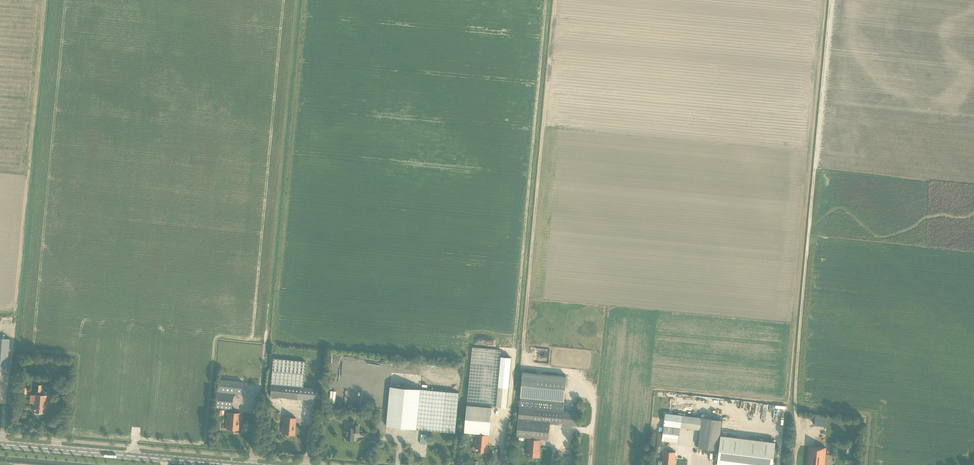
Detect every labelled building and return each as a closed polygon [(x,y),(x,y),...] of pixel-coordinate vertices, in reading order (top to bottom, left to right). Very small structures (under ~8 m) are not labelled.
[(7,369),(9,339),(0,338),(0,368),(7,369)] [(471,433),(490,434),(492,407),(496,408),(501,349),(473,347),(465,432),(467,432),(471,433)] [(511,357),(501,356),(496,407),(506,408),(511,357)] [(303,388),(304,373),(305,361),(273,358),(272,370),(270,396),(318,401),(319,389),(303,388)] [(529,438),(540,438),(548,439),(550,424),(576,426),(577,412),(563,410),(566,410),(566,407),(563,407),(564,402),(567,376),(523,372),(520,397),(517,436),(529,438)] [(242,382),(218,380),(216,408),(232,409),(233,393),(241,394),(242,382)] [(386,427),(455,433),(459,393),(390,386),(386,427)] [(34,404),(33,412),(45,413),(46,396),(35,395),(34,395),(34,404)] [(274,409),(274,407),(268,407),(267,419),(273,420),(273,418),(276,419),(276,420),(280,421),(280,412),(276,412),(276,409),(274,409)] [(226,429),(238,430),(240,413),(227,412),(226,429)] [(680,427),(700,430),(702,418),(685,416),(686,414),(678,413),(677,415),(665,413),(663,431),(659,431),(657,446),(660,446),(661,446),(662,440),(678,442),(680,427)] [(282,434),(294,435),(296,418),(283,417),(282,434)] [(816,417),(815,425),(827,426),(827,418),(816,417)] [(698,448),(718,450),(719,442),(720,442),(717,464),(772,464),(775,442),(721,435),(721,436),(720,436),(722,420),(702,418),(700,430),(698,448)] [(346,428),(345,440),(353,441),(354,432),(358,433),(359,426),(352,426),(352,429),(346,428)] [(473,447),(473,450),(475,450),(475,451),(487,453),(489,435),(476,434),(475,447),(473,447)] [(540,438),(529,438),(529,439),(528,439),(526,456),(539,457),(540,440),(539,440),(540,438)] [(825,448),(808,446),(807,464),(824,464),(825,448)] [(675,452),(663,451),(662,461),(659,460),(658,464),(674,464),(675,452)]
